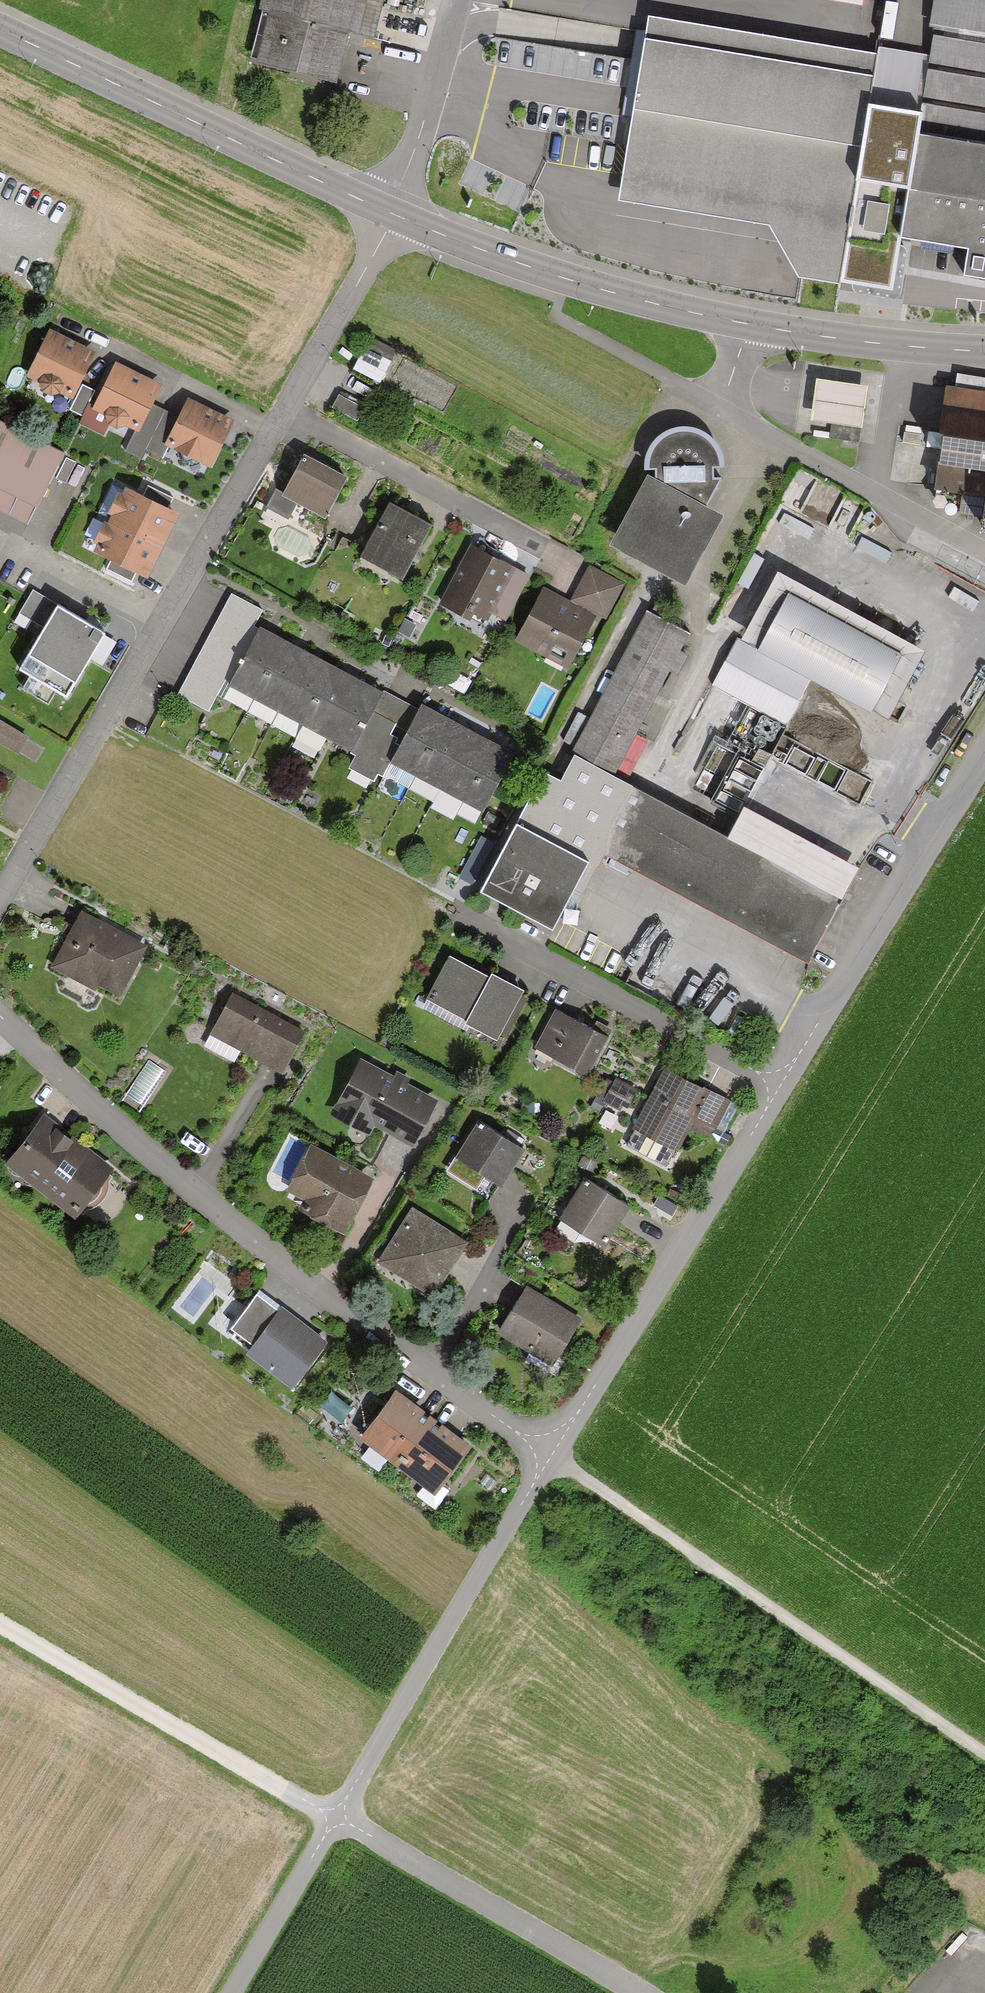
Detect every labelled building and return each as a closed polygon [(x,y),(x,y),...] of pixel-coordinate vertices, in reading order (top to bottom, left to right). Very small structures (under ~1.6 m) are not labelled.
[(254,16),(262,18),(250,68),(325,87),(338,36),(364,42),(374,0),(258,0),(254,16)] [(900,237),(968,248),(964,275),(984,279),(984,0),(938,0),(929,55),(900,237)] [(619,201),(770,225),(800,275),(891,290),(900,237),(929,55),(878,47),(877,55),(649,18),(619,201)] [(91,351),(47,330),(25,374),(70,395),(91,351)] [(356,367),(383,381),(395,359),(368,345),(356,367)] [(155,383),(111,362),(90,406),(134,427),(146,402),(155,383)] [(829,425),(856,428),(861,387),(814,382),(809,422),(829,425)] [(79,415),(91,391),(79,385),(68,409),(79,415)] [(942,391),(928,490),(954,518),(978,521),(977,532),(984,533),(984,397),(942,391)] [(361,405),(337,392),(329,407),(353,420),(361,405)] [(228,418),(183,397),(175,416),(162,441),(206,463),(228,418)] [(175,416),(146,402),(134,427),(123,449),(139,457),(144,447),(156,453),(162,441),(175,416)] [(0,421),(0,507),(24,518),(57,448),(0,421)] [(652,472),(646,472),(611,540),(683,578),(719,510),(701,501),(718,476),(709,476),(709,463),(718,463),(718,451),(711,438),(700,429),(687,424),(675,424),(665,428),(655,435),(647,445),(644,456),(644,464),(651,465),(652,472)] [(856,428),(829,425),(828,441),(854,444),(856,428)] [(341,474),(302,453),(281,491),(320,512),(341,474)] [(173,497),(148,485),(143,495),(168,507),(173,497)] [(143,495),(125,486),(122,493),(118,491),(107,514),(110,516),(107,521),(104,519),(92,543),(97,545),(94,552),(111,560),(135,572),(147,578),(158,557),(169,533),(179,512),(168,507),(143,495)] [(425,520),(385,500),(357,555),(398,575),(425,520)] [(510,565),(467,544),(439,604),(464,616),(468,608),(485,616),(510,565)] [(135,572),(111,560),(105,570),(130,582),(135,572)] [(619,583),(587,566),(569,598),(602,615),(619,583)] [(921,646),(775,567),(712,683),(782,721),(807,674),(884,715),(921,646)] [(589,614),(538,590),(514,641),(565,665),(589,614)] [(105,634),(32,591),(20,611),(45,626),(19,670),(30,676),(23,688),(49,703),(56,691),(67,698),(105,634)] [(259,610),(229,594),(177,694),(207,710),(259,610)] [(538,769),(512,819),(583,855),(567,884),(580,891),(600,853),(805,959),(855,864),(741,804),(725,834),(609,774),(664,669),(674,674),(683,655),(676,651),(686,631),(644,609),(556,778),(538,769)] [(255,698),(286,640),(261,627),(230,685),(255,698)] [(255,698),(279,711),(310,653),(286,640),(255,698)] [(278,711),(302,724),(334,665),(310,653),(279,711),(278,711)] [(360,679),(334,665),(302,724),(328,738),(360,679)] [(387,758),(413,708),(360,679),(328,738),(349,749),(341,765),(374,783),(387,758)] [(445,715),(417,701),(413,708),(387,758),(415,774),(445,715)] [(445,715),(415,774),(439,786),(469,727),(445,715)] [(0,722),(0,743),(15,752),(24,736),(0,722)] [(469,727),(439,786),(460,798),(491,738),(469,727)] [(491,738),(460,798),(482,809),(513,749),(491,738)] [(512,819),(476,887),(547,924),(567,884),(583,855),(512,819)] [(142,945),(77,910),(48,962),(93,986),(97,978),(118,990),(142,945)] [(493,1034),(519,988),(488,971),(486,977),(447,956),(425,998),(493,1034)] [(298,1026),(229,993),(208,1035),(278,1068),(298,1026)] [(602,1034),(551,1009),(532,1048),(584,1072),(602,1034)] [(390,1076),(357,1059),(328,1113),(363,1131),(369,1120),(407,1139),(430,1097),(401,1082),(404,1076),(393,1070),(390,1076)] [(723,1099),(662,1067),(631,1126),(672,1148),(684,1125),(704,1135),(723,1099)] [(631,1090),(612,1081),(601,1102),(620,1111),(631,1090)] [(107,1165),(38,1114),(2,1164),(71,1214),(107,1165)] [(517,1146),(475,1122),(453,1159),(496,1183),(517,1146)] [(367,1175),(308,1146),(287,1189),(304,1198),(298,1210),(340,1231),(367,1175)] [(623,1203),(581,1179),(558,1219),(600,1244),(623,1203)] [(461,1240),(408,1207),(374,1263),(428,1295),(461,1240)] [(575,1317),(523,1285),(495,1331),(547,1362),(575,1317)] [(247,1352),(279,1307),(253,1288),(221,1333),(247,1352)] [(292,1385),(324,1340),(279,1307),(247,1352),(292,1385)] [(435,1417),(396,1387),(359,1435),(399,1465),(435,1417)] [(435,1417),(399,1465),(435,1493),(472,1444),(435,1417)]
